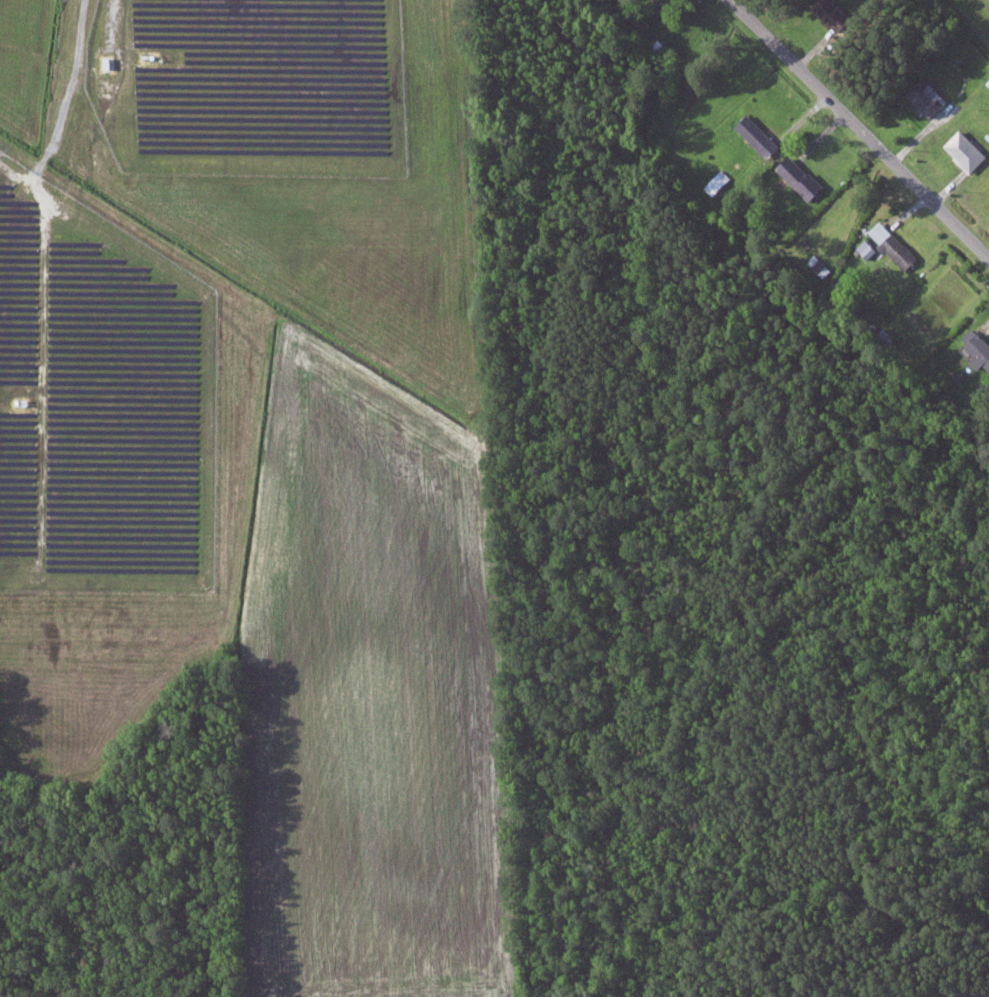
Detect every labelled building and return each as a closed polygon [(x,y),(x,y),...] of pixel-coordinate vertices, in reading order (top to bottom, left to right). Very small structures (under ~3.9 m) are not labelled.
[(680,1),(679,0),(655,0),(654,1),(667,14),(680,1)] [(837,0),(828,0),(819,9),(841,32),(855,19),(837,0)] [(950,100),(933,81),(927,87),(922,82),(910,93),(919,102),(917,104),(931,119),(950,100)] [(782,142),(750,113),(738,127),(769,156),(782,142)] [(988,156),(988,154),(963,129),(946,146),(974,172),(988,156)] [(813,201),(827,186),(800,160),(785,175),(813,201)] [(908,270),(921,258),(884,219),(871,232),(908,270)] [(869,259),(879,250),(868,238),(858,247),(869,259)] [(988,367),(988,339),(976,326),(964,337),(968,342),(961,349),(981,369),(987,364),(988,367)]
